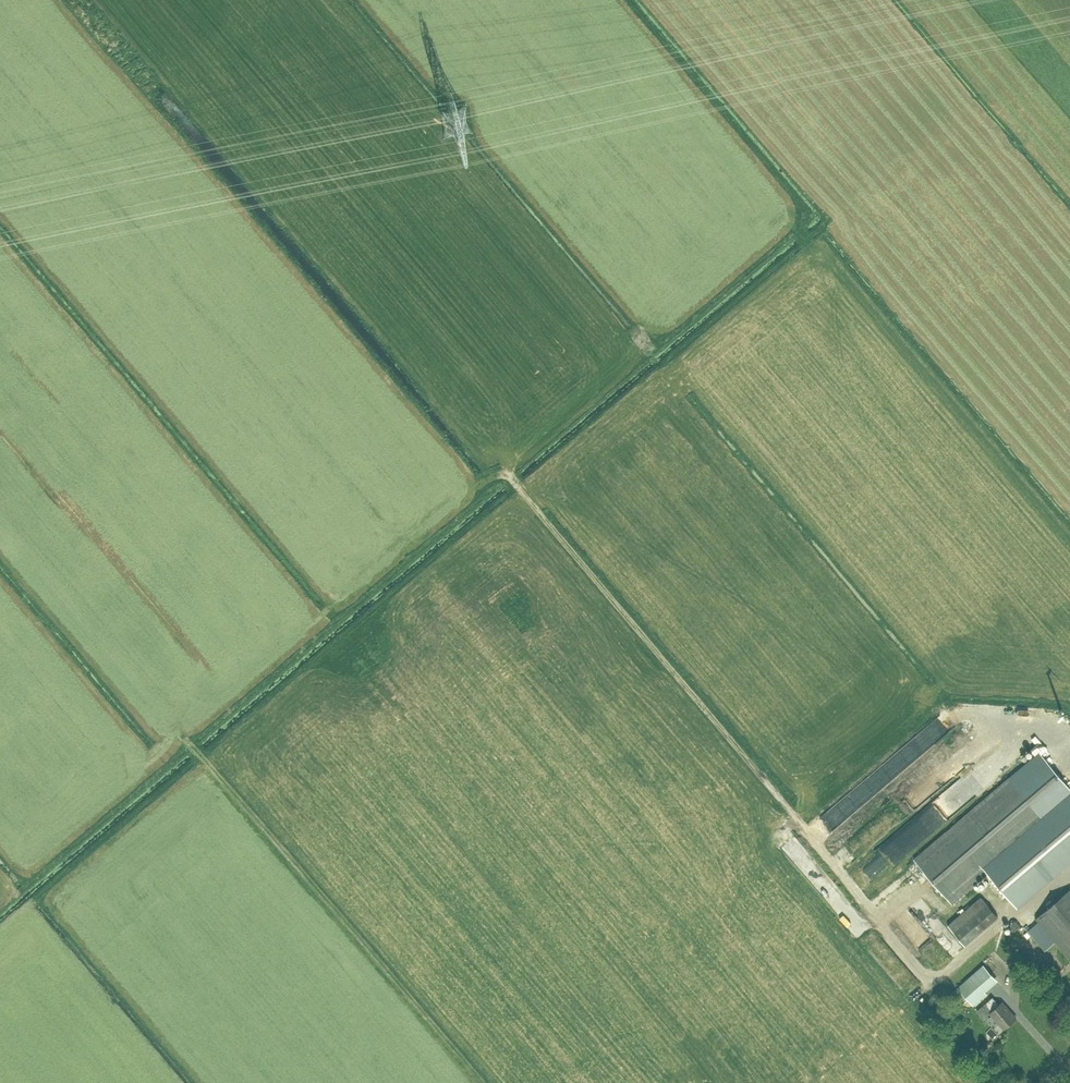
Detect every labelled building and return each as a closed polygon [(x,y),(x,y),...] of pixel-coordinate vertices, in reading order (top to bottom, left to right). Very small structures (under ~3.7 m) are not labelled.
[(952,903),(988,872),(1016,905),(1069,859),(1069,788),(1039,752),(914,859),(952,903)] [(952,790),(966,805),(985,787),(970,772),(952,790)] [(1036,918),(1069,957),(1069,889),(1036,918)] [(965,945),(998,917),(981,896),(948,925),(965,945)] [(917,912),(928,905),(923,897),(912,903),(917,912)] [(950,962),(952,968),(959,966),(957,960),(950,962)] [(968,999),(973,1005),(987,993),(981,987),(994,976),(983,964),(952,992),(963,1004),(968,999)] [(1004,1028),(1016,1017),(1002,1002),(999,1004),(993,997),(986,1003),(993,1010),(990,1013),(1004,1028)]
